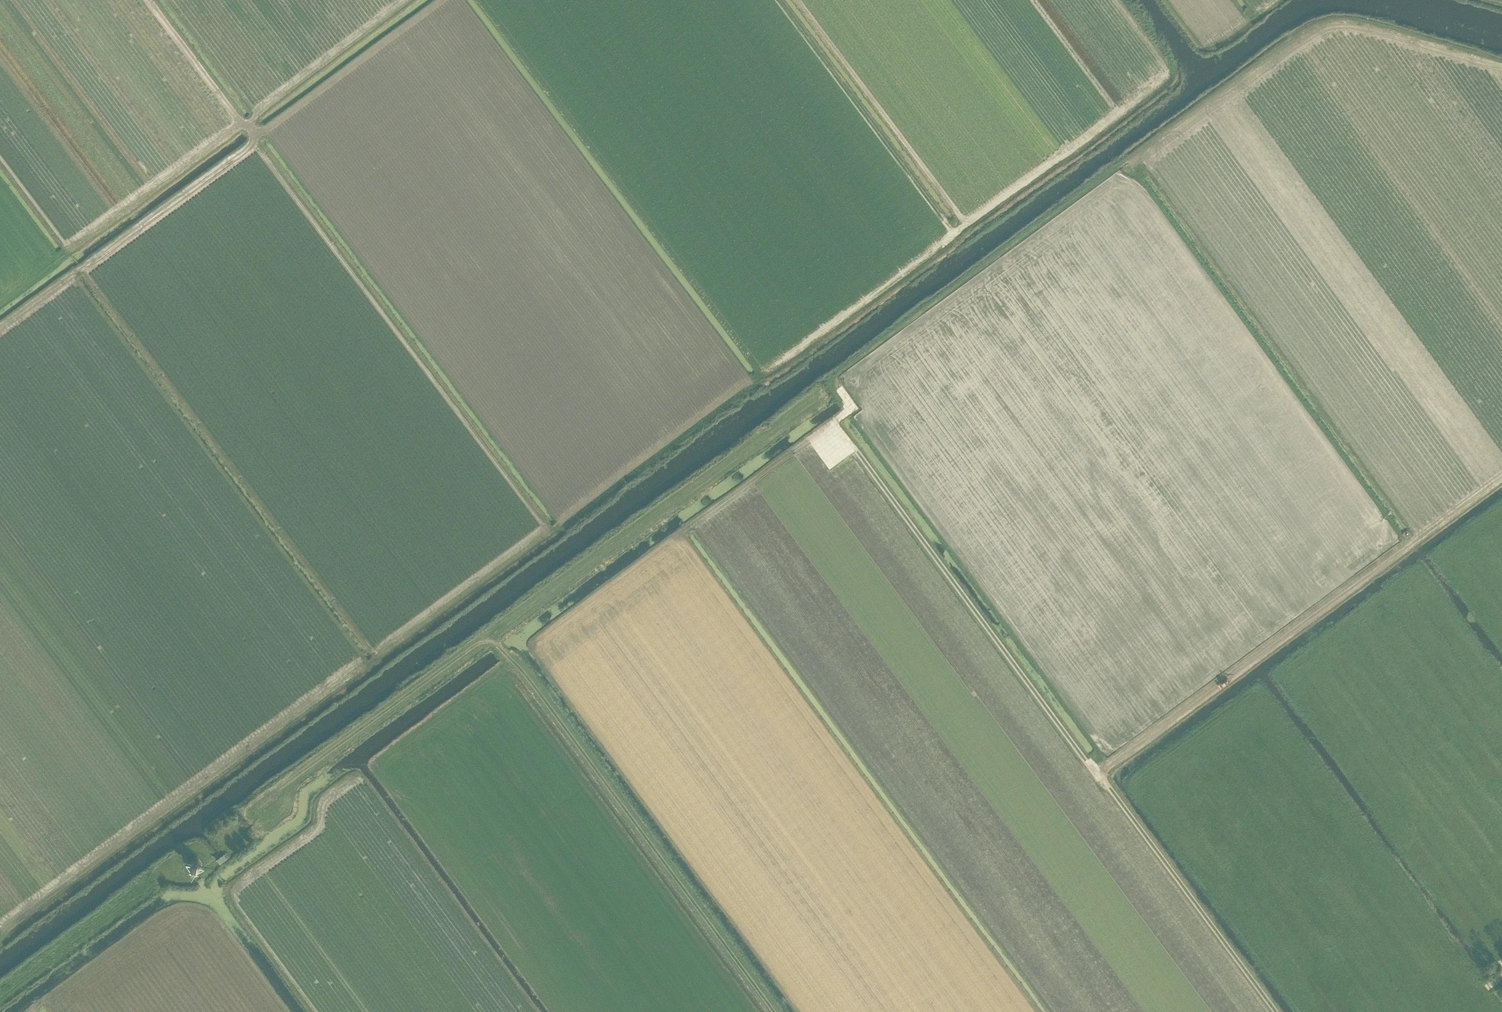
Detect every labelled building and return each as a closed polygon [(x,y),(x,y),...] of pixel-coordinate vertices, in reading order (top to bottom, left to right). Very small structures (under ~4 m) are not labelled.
[(224,853),(217,859),(220,864),(228,858),(224,853)] [(196,872),(201,868),(202,863),(199,859),(196,857),(192,857),(188,863),(189,868),(192,872),(196,872)]
